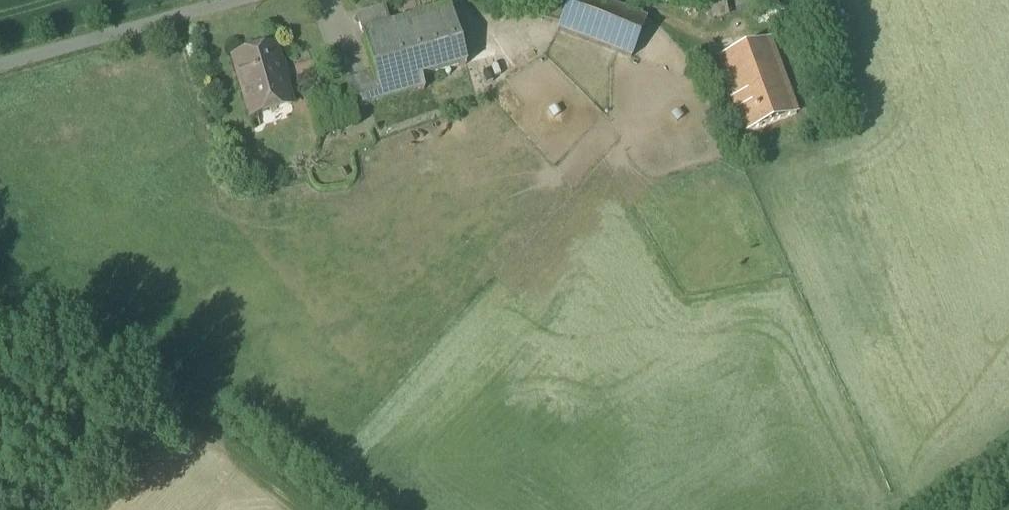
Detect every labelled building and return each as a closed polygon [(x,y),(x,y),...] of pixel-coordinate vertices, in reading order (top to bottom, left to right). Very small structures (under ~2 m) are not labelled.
[(566,41),(650,68),(666,17),(613,0),(579,0),(566,41)] [(359,22),(376,76),(332,90),(335,99),(321,104),(334,144),(375,131),(370,114),(434,93),(431,83),(471,70),(454,17),(402,34),(394,11),(359,22)] [(802,119),(774,46),(724,65),(752,138),(802,119)] [(284,51),(235,66),(254,127),(303,112),(284,51)]
